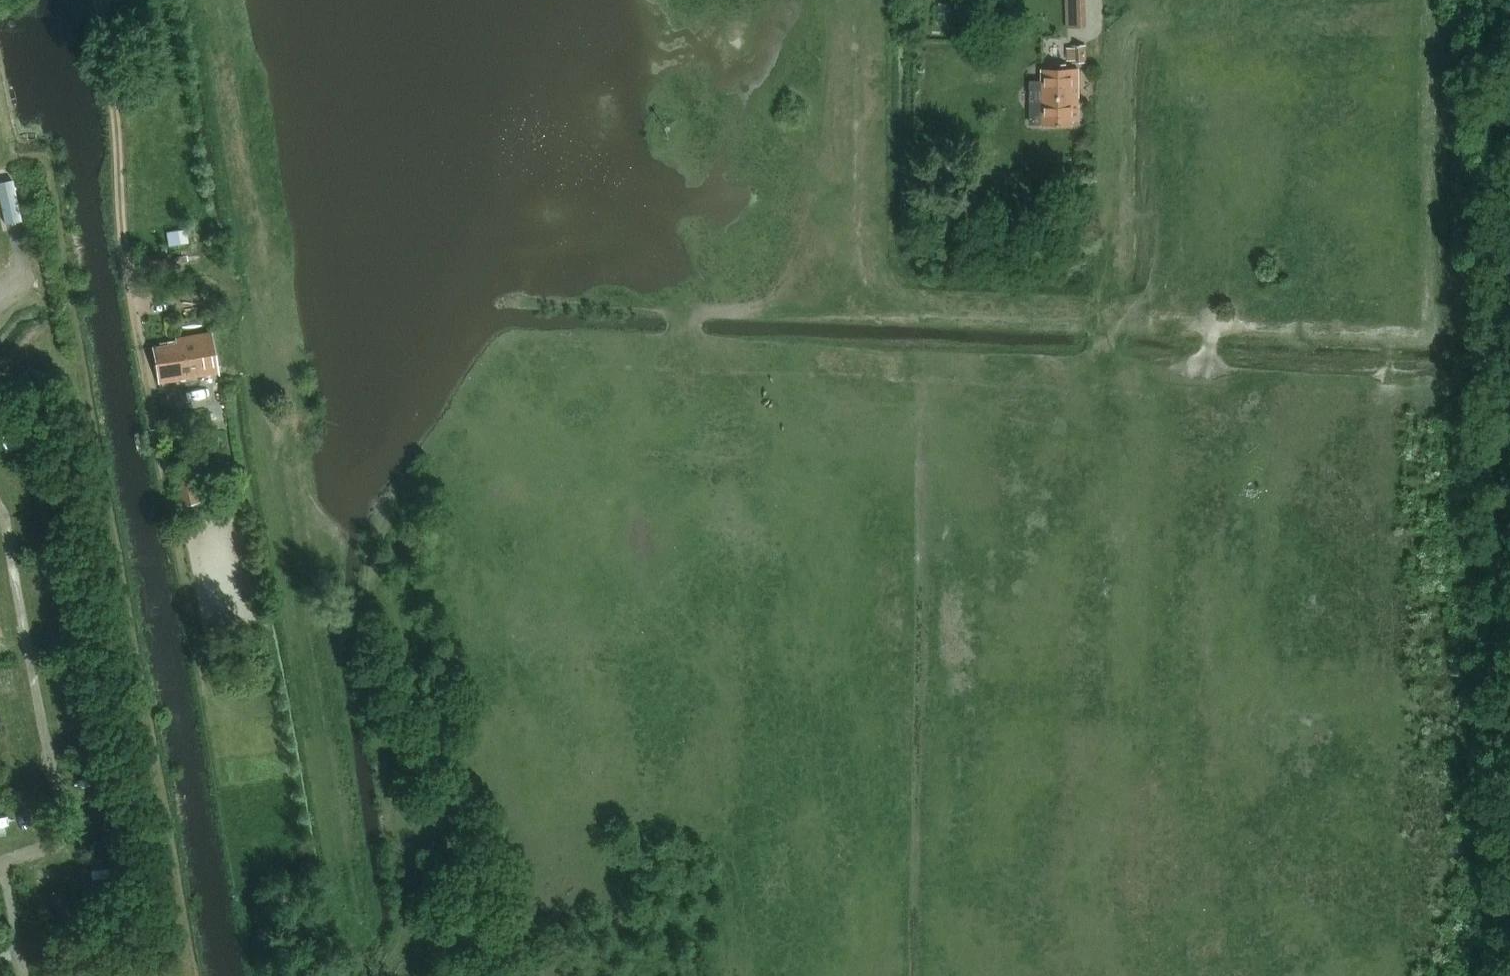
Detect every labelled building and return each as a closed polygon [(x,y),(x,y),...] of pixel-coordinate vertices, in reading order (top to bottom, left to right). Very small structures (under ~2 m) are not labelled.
[(1086,64),(1086,47),(1072,47),(1072,49),(1066,49),(1067,62),(1072,62),(1072,64),(1086,64)] [(1069,116),(1076,116),(1075,67),(1040,68),(1042,127),(1069,126),(1069,116)] [(0,182),(0,203),(5,224),(21,220),(11,179),(0,182)] [(186,229),(167,232),(169,246),(189,243),(186,229)] [(159,384),(218,374),(211,333),(174,339),(175,345),(153,349),(159,384)]
